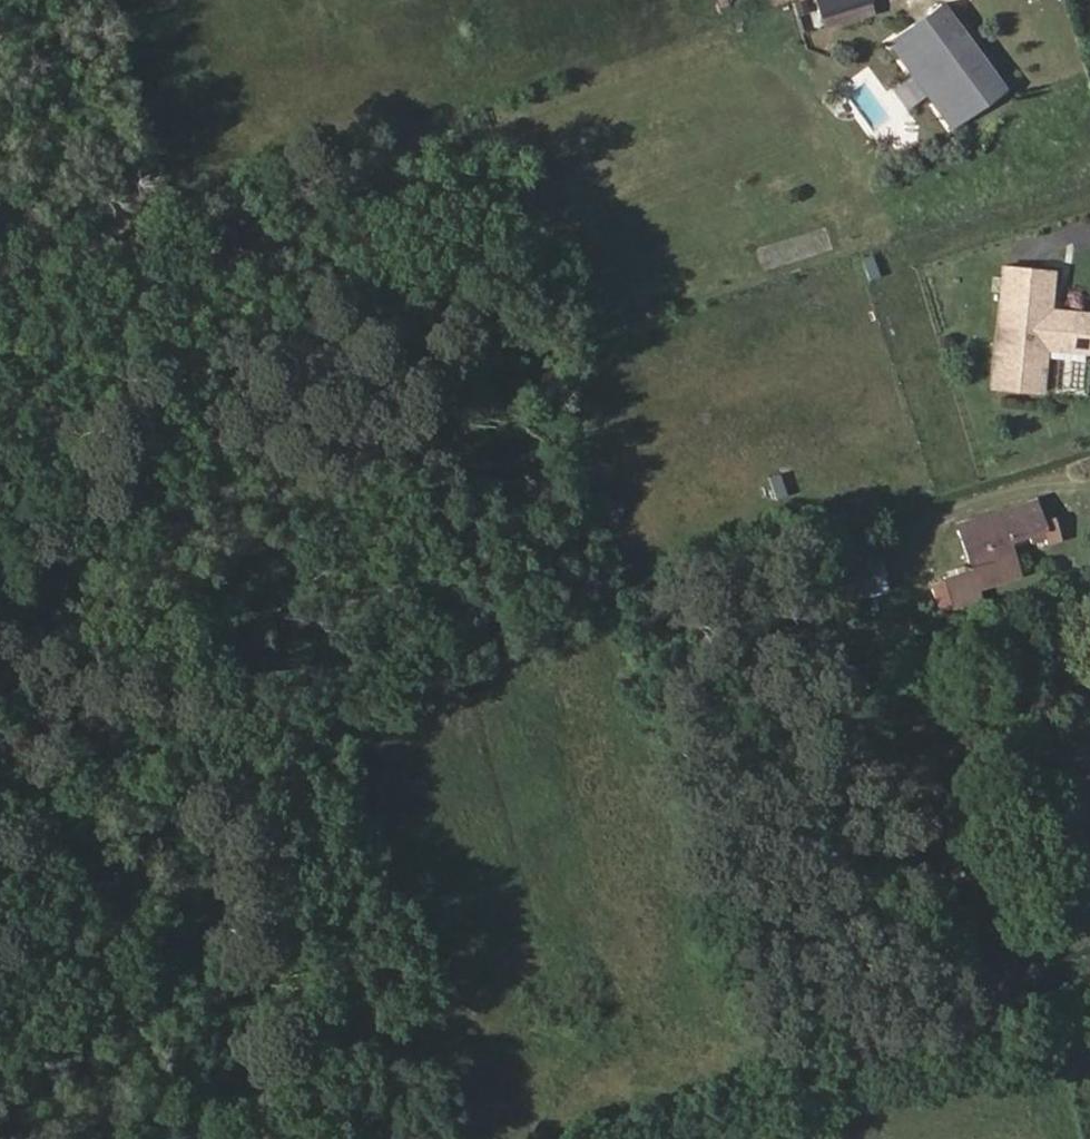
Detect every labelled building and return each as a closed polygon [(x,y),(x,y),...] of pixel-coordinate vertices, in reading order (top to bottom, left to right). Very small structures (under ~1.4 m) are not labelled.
[(898,0),(795,0),(804,29),(898,0)] [(1003,90),(942,4),(899,35),(959,121),(1003,90)] [(1068,311),(1051,310),(1052,298),(1055,271),(1006,266),(992,387),(1042,392),(1046,343),(1057,344),(1057,348),(1089,351),(1089,313),(1068,311)] [(1068,311),(1069,300),(1052,298),(1051,310),(1068,311)] [(975,547),(969,548),(974,564),(945,573),(954,604),(983,595),(980,585),(1019,573),(1008,535),(1044,524),(1038,500),(967,521),(975,547)] [(961,523),(969,548),(975,547),(967,521),(961,523)] [(855,597),(887,590),(880,565),(849,572),(855,597)]
